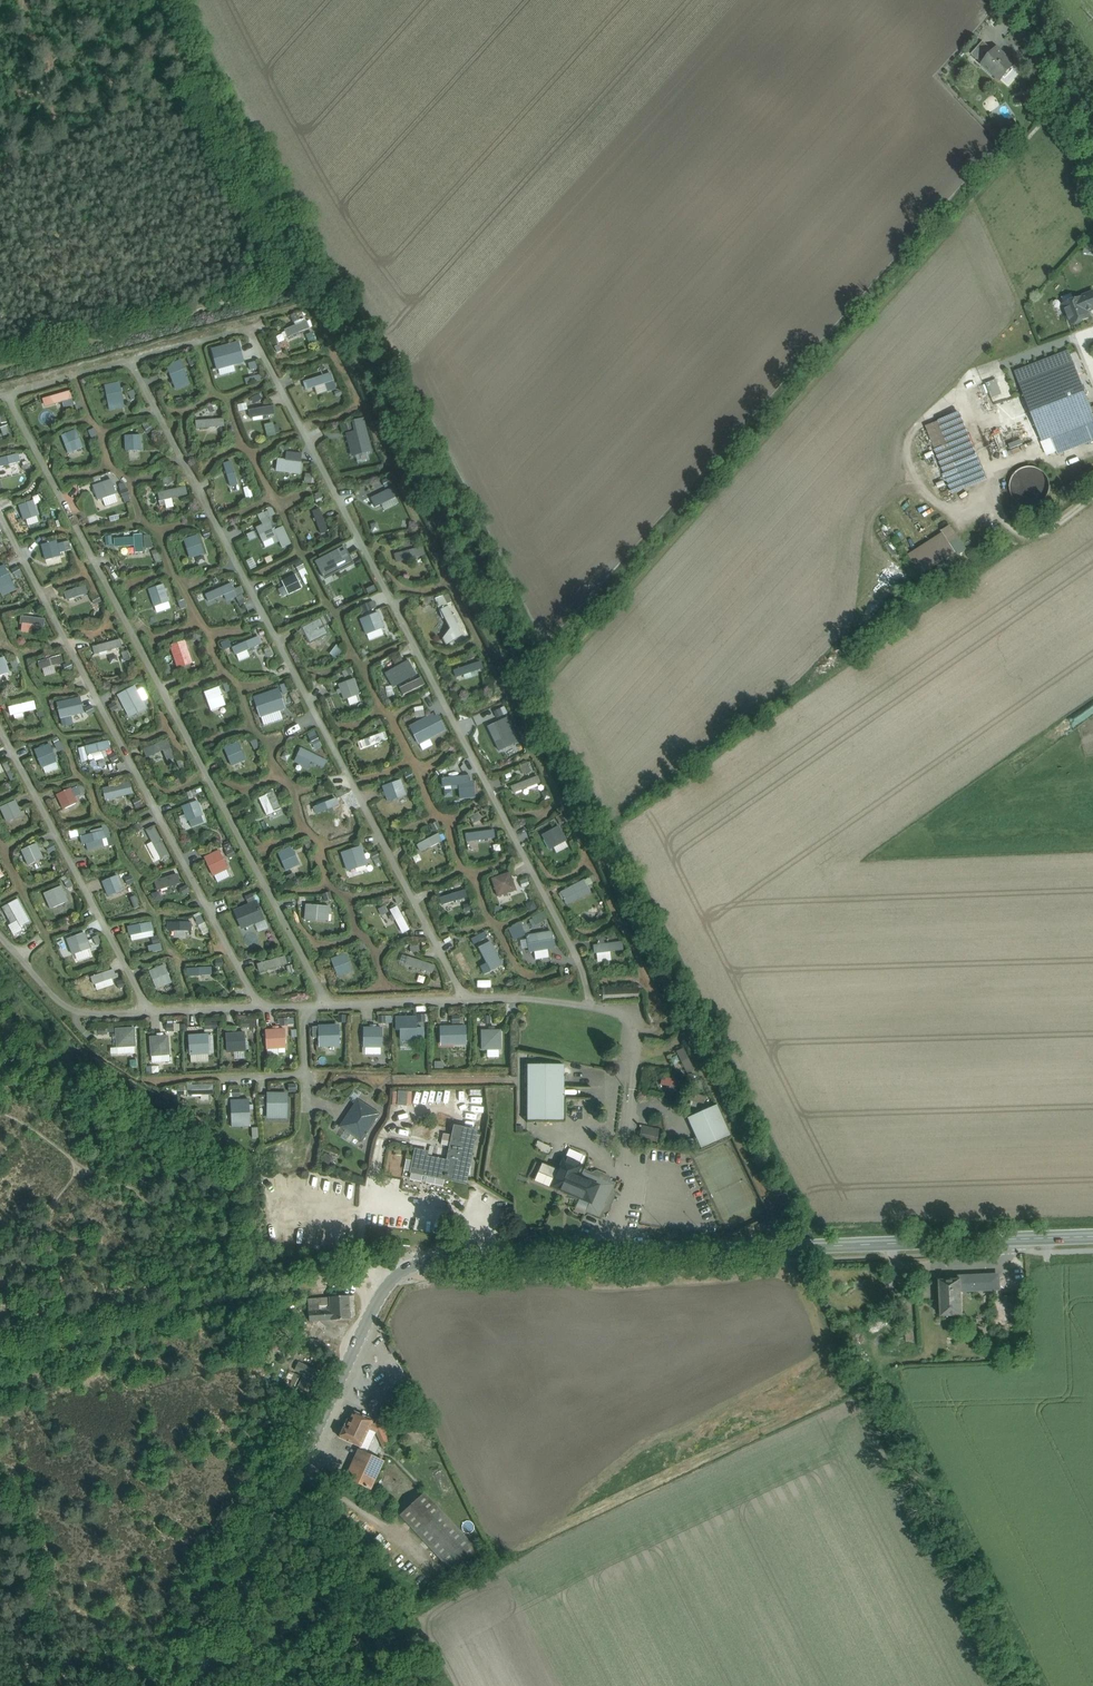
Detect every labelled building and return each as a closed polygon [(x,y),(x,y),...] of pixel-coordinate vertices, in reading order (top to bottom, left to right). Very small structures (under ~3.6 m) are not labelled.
[(983,43),(971,55),(978,61),(989,48),(983,43)] [(989,48),(978,61),(983,65),(994,53),(989,48)] [(1015,66),(997,50),(994,53),(983,65),(1001,81),(1015,66)] [(1012,116),(1003,120),(1009,133),(1018,128),(1012,116)] [(1092,254),(1092,246),(1085,244),(1084,252),(1092,254)] [(1064,305),(1065,307),(1064,309),(1066,315),(1068,316),(1072,325),(1073,324),(1075,325),(1079,323),(1080,321),(1089,318),(1086,311),(1092,309),(1092,294),(1064,305)] [(270,333),(292,324),(287,313),(266,322),(270,333)] [(240,362),(237,351),(216,358),(219,368),(240,362)] [(1069,351),(1015,372),(1020,385),(1062,368),(1073,364),(1069,351)] [(1073,364),(1062,368),(1067,381),(1079,377),(1073,364)] [(155,372),(157,383),(178,379),(175,367),(155,372)] [(1062,368),(1020,385),(1032,415),(1085,394),(1079,377),(1067,381),(1062,368)] [(295,384),(300,393),(323,382),(319,372),(295,384)] [(986,383),(992,397),(1002,393),(996,379),(986,383)] [(111,402),(109,385),(96,387),(98,403),(111,402)] [(58,400),(55,392),(35,400),(38,408),(58,400)] [(235,401),(242,398),(239,392),(232,395),(235,401)] [(1032,415),(1038,430),(1042,441),(1050,437),(1086,423),(1087,426),(1087,425),(1092,423),(1092,413),(1091,409),(1085,394),(1032,415)] [(271,411),(268,401),(243,408),(246,418),(271,411)] [(979,465),(959,414),(939,422),(959,473),(960,473),(979,465)] [(182,424),(185,434),(210,428),(208,418),(182,424)] [(265,426),(268,437),(281,432),(277,422),(265,426)] [(939,422),(927,426),(947,478),(960,473),(959,473),(939,422)] [(1050,437),(1058,455),(1092,441),(1092,440),(1087,425),(1087,426),(1086,423),(1050,437)] [(362,442),(357,432),(333,437),(336,449),(362,442)] [(137,450),(136,433),(121,434),(122,451),(137,450)] [(78,445),(74,434),(60,440),(64,451),(78,445)] [(1008,443),(1012,454),(1025,449),(1021,438),(1008,443)] [(13,463),(10,452),(0,455),(0,467),(13,463)] [(238,483),(244,481),(238,458),(232,460),(238,483)] [(298,469),(298,459),(272,458),(272,468),(298,469)] [(980,465),(963,472),(967,481),(984,474),(980,465)] [(236,486),(229,466),(220,469),(226,489),(236,486)] [(1029,467),(1026,467),(1024,468),(1021,469),(1018,471),(1016,472),(1014,474),(1012,476),(1011,479),(1010,481),(1010,484),(1010,485),(1009,487),(1010,490),(1010,492),(1011,494),(1011,496),(1013,498),(1015,501),(1017,503),(1020,505),(1023,506),(1027,507),(1030,507),(1033,507),(1036,506),(1039,505),(1041,503),(1043,502),(1045,500),(1047,498),(1048,495),(1049,493),(1049,490),(1049,489),(1050,487),(1049,485),(1049,483),(1049,481),(1048,480),(1047,478),(1046,476),(1045,475),(1044,473),(1042,472),(1040,470),(1037,469),(1034,468),(1031,467),(1029,467)] [(110,478),(121,501),(130,497),(120,474),(110,478)] [(372,482),(375,491),(392,485),(389,476),(372,482)] [(112,491),(110,479),(91,482),(92,494),(112,491)] [(174,496),(172,485),(148,491),(151,501),(174,496)] [(390,499),(385,489),(357,499),(362,508),(390,499)] [(39,513),(27,492),(16,498),(27,520),(39,513)] [(321,524),(309,501),(300,506),(312,529),(321,524)] [(49,512),(38,515),(40,522),(51,519),(49,512)] [(262,544),(275,538),(264,514),(250,520),(262,544)] [(197,550),(186,530),(174,537),(184,557),(197,550)] [(136,548),(129,532),(109,540),(113,549),(125,544),(127,548),(128,551),(136,548)] [(943,534),(910,555),(922,574),(955,552),(950,544),(943,534)] [(962,553),(955,541),(950,544),(955,552),(957,555),(962,553)] [(393,565),(420,555),(416,544),(389,555),(393,565)] [(61,546),(40,550),(42,559),(62,554),(61,546)] [(296,565),(303,578),(309,575),(302,561),(296,565)] [(355,578),(357,566),(326,562),(325,574),(355,578)] [(0,566),(0,587),(9,582),(0,566)] [(12,568),(16,579),(23,576),(19,566),(12,568)] [(297,581),(291,571),(274,580),(280,590),(297,581)] [(232,593),(228,582),(200,592),(204,603),(232,593)] [(81,583),(61,590),(64,599),(84,592),(81,583)] [(167,593),(164,584),(142,592),(146,601),(167,593)] [(234,591),(241,605),(246,602),(240,589),(234,591)] [(380,629),(369,610),(356,618),(368,636),(380,629)] [(458,631),(446,610),(435,616),(447,637),(458,631)] [(42,622),(21,619),(19,628),(41,632),(42,622)] [(331,632),(327,622),(302,631),(306,641),(331,632)] [(256,646),(254,638),(231,645),(233,653),(256,646)] [(112,649),(109,639),(87,646),(91,656),(112,649)] [(189,657),(178,640),(167,646),(178,664),(189,657)] [(56,668),(55,657),(36,658),(37,669),(56,668)] [(18,659),(12,660),(15,673),(21,671),(18,659)] [(477,671),(472,659),(446,670),(451,682),(477,671)] [(388,681),(408,672),(404,662),(383,671),(388,681)] [(355,671),(330,679),(334,690),(359,682),(355,671)] [(223,694),(230,692),(228,682),(220,684),(223,694)] [(220,709),(210,691),(200,697),(210,714),(220,709)] [(81,705),(79,693),(58,696),(60,708),(81,705)] [(133,693),(118,696),(120,706),(136,703),(133,693)] [(280,705),(278,693),(259,695),(261,708),(280,705)] [(28,710),(26,702),(6,706),(8,715),(28,710)] [(85,708),(88,714),(96,710),(92,704),(85,708)] [(502,743),(513,738),(503,717),(492,723),(502,743)] [(438,733),(435,724),(409,731),(412,740),(438,733)] [(316,731),(308,733),(314,749),(322,746),(316,731)] [(351,739),(355,750),(377,742),(373,731),(351,739)] [(59,736),(53,739),(59,751),(65,749),(59,736)] [(240,761),(229,736),(219,741),(230,765),(240,761)] [(139,750),(143,759),(168,748),(165,739),(139,750)] [(99,754),(99,744),(83,744),(83,754),(99,754)] [(53,763),(43,745),(32,750),(41,769),(53,763)] [(314,771),(319,764),(297,749),(292,756),(314,771)] [(462,780),(459,769),(434,779),(437,789),(462,780)] [(539,784),(534,774),(511,784),(516,795),(539,784)] [(402,776),(378,783),(382,795),(405,788),(402,776)] [(118,786),(100,790),(102,800),(121,796),(118,786)] [(75,806),(66,787),(54,793),(63,812),(75,806)] [(7,792),(0,796),(0,815),(4,823),(20,815),(7,792)] [(276,816),(266,797),(255,803),(265,822),(276,816)] [(334,808),(331,800),(306,810),(309,818),(334,808)] [(196,813),(192,802),(179,807),(183,808),(196,813)] [(551,855),(567,847),(555,824),(540,832),(551,855)] [(491,838),(489,826),(461,830),(463,842),(491,838)] [(82,845),(107,837),(104,828),(79,836),(82,845)] [(152,837),(148,828),(131,837),(135,846),(152,837)] [(440,844),(437,835),(410,844),(413,854),(440,844)] [(46,846),(50,853),(56,849),(52,842),(46,846)] [(292,866),(280,844),(272,848),(284,871),(292,866)] [(44,862),(38,846),(21,853),(27,869),(44,862)] [(373,878),(360,856),(352,860),(365,882),(373,878)] [(224,877),(214,857),(203,862),(213,882),(224,877)] [(173,882),(170,872),(149,878),(152,888),(173,882)] [(132,874),(126,877),(128,884),(135,881),(132,874)] [(518,887),(515,874),(488,880),(491,893),(518,887)] [(120,898),(110,878),(100,884),(110,903),(120,898)] [(66,903),(55,881),(42,887),(53,909),(66,903)] [(599,909),(587,885),(577,890),(589,914),(599,909)] [(438,909),(462,897),(457,887),(433,899),(438,909)] [(23,909),(17,895),(1,902),(8,916),(23,909)] [(400,928),(387,904),(376,910),(389,934),(400,928)] [(325,905),(303,906),(303,916),(325,915),(325,905)] [(255,917),(251,907),(238,911),(242,922),(255,917)] [(402,912),(411,928),(416,925),(407,908),(402,912)] [(186,926),(182,915),(168,920),(172,931),(186,926)] [(124,926),(127,935),(149,929),(146,919),(124,926)] [(534,927),(526,932),(538,952),(546,947),(534,927)] [(92,947),(84,933),(68,942),(76,956),(92,947)] [(619,949),(614,938),(586,942),(588,954),(619,949)] [(162,943),(149,944),(150,951),(163,950),(162,943)] [(496,965),(486,943),(478,947),(488,968),(496,965)] [(345,965),(334,946),(324,952),(334,971),(345,965)] [(216,976),(205,954),(192,960),(203,982),(216,976)] [(419,970),(422,960),(404,955),(401,965),(419,970)] [(256,962),(257,973),(279,972),(279,961),(256,962)] [(172,986),(161,965),(148,971),(159,993),(172,986)] [(91,992),(117,979),(110,967),(85,980),(91,992)] [(637,976),(600,976),(600,996),(637,996),(637,976)] [(400,1039),(424,1040),(425,1015),(395,1015),(395,1029),(400,1029),(400,1039)] [(295,1024),(294,1016),(280,1017),(281,1025),(295,1024)] [(204,1028),(219,1029),(220,1021),(205,1020),(204,1028)] [(468,1045),(467,1024),(440,1025),(440,1046),(468,1045)] [(364,1053),(383,1053),(383,1026),(363,1026),(364,1053)] [(132,1030),(113,1031),(114,1050),(133,1049),(132,1030)] [(244,1034),(223,1035),(224,1055),(245,1054),(244,1034)] [(338,1034),(320,1034),(320,1052),(338,1052),(338,1034)] [(207,1036),(188,1037),(189,1055),(208,1055),(207,1036)] [(285,1037),(264,1037),(264,1056),(286,1055),(285,1037)] [(166,1038),(149,1039),(150,1056),(166,1056),(166,1038)] [(501,1038),(483,1038),(483,1055),(501,1055),(501,1038)] [(666,1050),(664,1067),(682,1069),(684,1052),(666,1050)] [(527,1120),(564,1120),(564,1065),(527,1064),(527,1120)] [(661,1077),(660,1087),(680,1089),(681,1079),(661,1077)] [(212,1085),(176,1087),(176,1099),(212,1097),(212,1085)] [(394,1090),(394,1104),(407,1104),(407,1097),(412,1098),(412,1091),(394,1090)] [(357,1098),(339,1126),(361,1141),(380,1113),(357,1098)] [(287,1100),(269,1100),(269,1118),(287,1118),(287,1100)] [(249,1102),(229,1103),(230,1123),(250,1122),(249,1102)] [(687,1118),(701,1148),(730,1135),(717,1105),(687,1118)] [(428,1151),(416,1148),(412,1172),(423,1174),(423,1176),(427,1177),(428,1175),(445,1179),(445,1176),(466,1180),(468,1170),(467,1170),(475,1131),(455,1126),(453,1135),(443,1133),(441,1144),(451,1146),(447,1160),(427,1155),(428,1151)] [(660,1129),(653,1128),(642,1126),(641,1132),(639,1131),(638,1134),(640,1134),(640,1138),(657,1141),(660,1129)] [(549,1153),(551,1146),(538,1141),(535,1148),(549,1153)] [(332,1156),(325,1153),(321,1163),(328,1166),(332,1156)] [(574,1176),(580,1163),(565,1157),(559,1172),(550,1169),(544,1182),(574,1195),(574,1193),(579,1195),(578,1197),(591,1202),(584,1218),(597,1224),(603,1211),(602,1211),(613,1185),(601,1179),(598,1186),(574,1176)] [(994,1279),(961,1280),(962,1292),(999,1290),(999,1278),(994,1279)] [(961,1280),(940,1281),(941,1317),(963,1316),(962,1292),(961,1280)] [(330,1297),(308,1299),(310,1321),(331,1320),(351,1319),(349,1296),(330,1297)] [(305,1375),(299,1387),(310,1393),(320,1373),(299,1362),(295,1370),(305,1375)] [(292,1380),(290,1383),(294,1386),(299,1375),(292,1372),(289,1379),(292,1380)] [(386,1431),(403,1400),(391,1394),(379,1417),(374,1424),(382,1428),(386,1431)] [(391,1445),(382,1428),(374,1424),(372,1423),(373,1420),(354,1412),(351,1420),(348,1418),(344,1427),(340,1437),(350,1442),(360,1446),(369,1429),(377,1433),(385,1448),(391,1445)] [(410,1431),(418,1420),(410,1414),(402,1425),(410,1431)] [(347,1478),(371,1489),(384,1462),(366,1453),(367,1450),(360,1446),(346,1478),(347,1478)] [(454,1572),(478,1550),(424,1494),(401,1516),(454,1572)] [(385,1516),(390,1510),(381,1504),(378,1502),(373,1508),(385,1516)]
